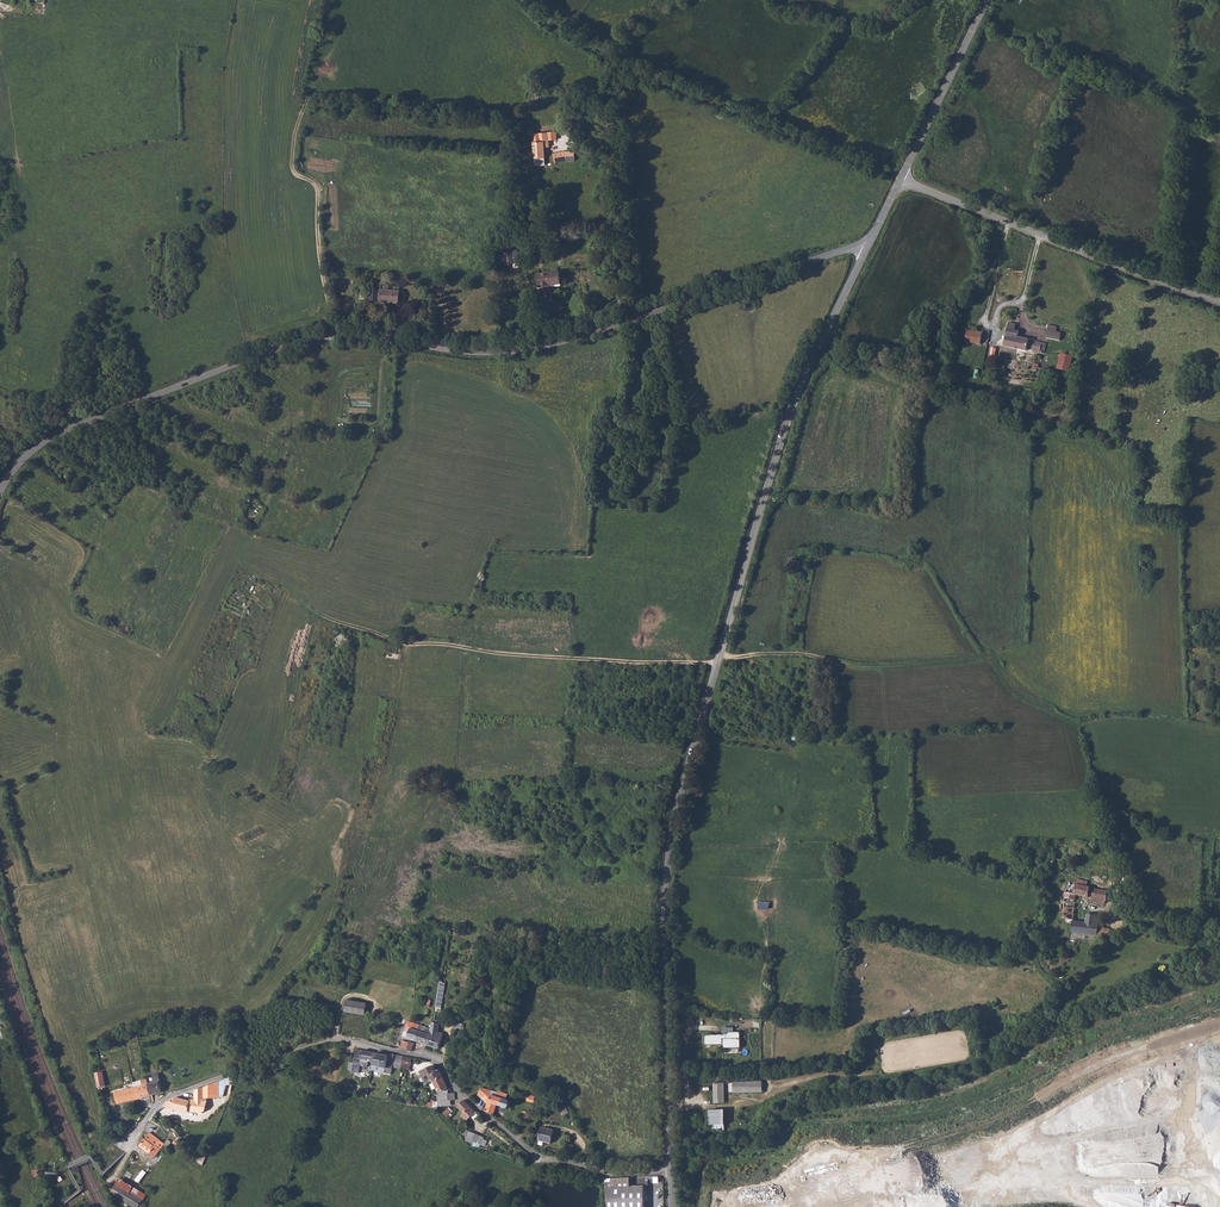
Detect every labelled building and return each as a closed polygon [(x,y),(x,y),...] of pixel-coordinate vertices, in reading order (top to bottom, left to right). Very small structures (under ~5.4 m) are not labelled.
[(533,129),(524,129),(525,135),(533,134),(534,158),(544,158),(544,148),(549,147),(549,140),(557,139),(556,131),(533,133),(533,129)] [(564,152),(553,154),(555,162),(565,160),(574,161),(575,152),(564,152)] [(516,248),(504,250),(506,263),(518,262),(516,248)] [(559,272),(538,275),(540,288),(561,285),(559,272)] [(382,290),(382,302),(401,303),(402,291),(382,290)] [(1008,322),(1003,346),(1026,352),(1026,350),(1039,353),(1041,347),(1045,348),(1045,344),(1018,337),(1019,330),(1015,330),(1015,324),(1008,322)] [(1049,325),(1046,338),(1058,341),(1060,333),(1056,332),(1057,327),(1049,325)] [(966,330),(965,342),(980,343),(981,332),(966,330)] [(1062,354),(1058,369),(1069,371),(1072,356),(1062,354)] [(384,649),(383,655),(397,657),(397,650),(384,649)] [(1063,891),(1063,898),(1075,899),(1076,894),(1091,898),(1091,901),(1102,904),(1102,902),(1104,903),(1105,901),(1106,901),(1107,890),(1100,889),(1087,887),(1088,882),(1078,879),(1076,884),(1075,884),(1073,893),(1063,891)] [(1074,913),(1061,912),(1060,918),(1064,919),(1066,924),(1071,924),(1071,931),(1091,934),(1092,923),(1095,923),(1096,915),(1087,913),(1085,922),(1074,920),(1074,913)] [(1092,923),(1091,934),(1098,935),(1108,935),(1109,926),(1106,926),(1106,927),(1099,926),(1099,924),(1095,923),(1092,923)] [(435,1006),(435,1009),(439,1009),(439,1008),(441,1008),(446,983),(439,982),(438,986),(438,988),(439,988),(436,1006),(435,1006)] [(347,1001),(345,1011),(365,1015),(367,1003),(347,1000),(347,1001)] [(408,1038),(414,1040),(416,1040),(419,1031),(418,1031),(419,1025),(408,1021),(406,1027),(410,1029),(409,1033),(404,1032),(403,1035),(408,1037),(408,1038)] [(427,1044),(439,1048),(444,1033),(438,1031),(440,1023),(432,1022),(431,1029),(431,1031),(431,1033),(430,1035),(430,1036),(429,1038),(429,1039),(428,1041),(428,1042),(427,1044)] [(419,1031),(416,1040),(427,1044),(428,1042),(428,1041),(429,1039),(429,1038),(430,1036),(430,1035),(431,1033),(431,1031),(431,1029),(419,1025),(418,1031),(419,1031)] [(734,1027),(722,1027),(723,1034),(704,1035),(705,1044),(723,1044),(723,1048),(740,1047),(740,1032),(734,1033),(734,1027)] [(400,1046),(401,1048),(402,1049),(407,1050),(412,1051),(413,1043),(405,1041),(405,1040),(401,1040),(400,1046)] [(356,1049),(352,1072),(358,1073),(360,1066),(367,1067),(368,1061),(374,1062),(376,1053),(356,1049)] [(374,1062),(372,1070),(391,1074),(392,1067),(401,1068),(402,1065),(402,1063),(393,1062),(393,1065),(387,1064),(388,1056),(376,1053),(374,1062)] [(389,1054),(388,1056),(387,1064),(393,1065),(393,1062),(402,1063),(404,1056),(389,1054)] [(402,1063),(402,1065),(411,1066),(412,1058),(404,1056),(402,1063)] [(431,1079),(431,1081),(433,1080),(442,1077),(440,1071),(437,1072),(434,1065),(421,1071),(425,1081),(431,1079)] [(154,1082),(149,1083),(150,1084),(150,1087),(151,1089),(151,1092),(152,1094),(152,1095),(162,1092),(159,1081),(161,1081),(158,1070),(157,1071),(156,1069),(154,1070),(155,1071),(151,1072),(154,1082)] [(97,1073),(99,1087),(107,1086),(104,1071),(97,1073)] [(442,1077),(433,1080),(436,1088),(439,1092),(436,1093),(438,1097),(438,1103),(441,1102),(442,1107),(451,1105),(451,1100),(455,1100),(454,1093),(449,1093),(449,1090),(442,1077)] [(150,1084),(149,1083),(148,1080),(148,1079),(142,1080),(143,1085),(115,1092),(118,1103),(152,1095),(152,1094),(151,1092),(151,1089),(150,1087),(150,1084)] [(762,1081),(733,1083),(734,1093),(762,1091),(762,1081)] [(169,1101),(166,1107),(188,1113),(189,1110),(201,1110),(201,1101),(204,1101),(204,1098),(218,1097),(218,1082),(203,1088),(203,1089),(197,1090),(195,1090),(195,1092),(195,1100),(190,1100),(189,1101),(175,1097),(169,1101)] [(724,1083),(714,1083),(715,1103),(724,1103),(724,1083)] [(488,1105),(486,1111),(488,1112),(489,1112),(493,1113),(494,1114),(497,1104),(502,1106),(503,1107),(505,1108),(507,1108),(509,1107),(510,1106),(511,1105),(511,1102),(510,1101),(512,1096),(507,1094),(498,1091),(498,1092),(492,1090),(481,1088),(478,1095),(488,1105)] [(527,1094),(526,1101),(533,1103),(535,1097),(527,1094)] [(231,1107),(238,1109),(242,1096),(234,1098),(231,1107)] [(242,1096),(238,1109),(247,1111),(251,1099),(242,1096)] [(464,1100),(458,1106),(464,1113),(462,1116),(467,1121),(475,1112),(464,1100)] [(564,1106),(559,1110),(564,1116),(569,1112),(564,1106)] [(247,1111),(238,1109),(237,1113),(240,1114),(239,1118),(243,1120),(244,1117),(246,1117),(247,1115),(249,1115),(249,1112),(248,1112),(247,1111)] [(724,1110),(709,1111),(710,1125),(725,1125),(724,1110)] [(521,1113),(521,1114),(521,1116),(521,1118),(523,1119),(524,1119),(525,1119),(527,1119),(528,1117),(529,1116),(529,1114),(528,1112),(527,1111),(525,1111),(523,1112),(521,1113)] [(541,1127),(538,1140),(551,1143),(554,1130),(541,1127)] [(467,1130),(464,1135),(467,1136),(466,1138),(478,1143),(481,1136),(467,1130)] [(149,1133),(139,1146),(155,1157),(165,1144),(149,1133)] [(128,1166),(116,1185),(124,1190),(125,1189),(136,1196),(139,1191),(133,1187),(141,1174),(128,1166)] [(605,1183),(608,1205),(608,1206),(644,1206),(644,1187),(630,1187),(629,1178),(606,1179),(605,1183)] [(111,1193),(135,1206),(142,1206),(144,1204),(142,1202),(143,1200),(136,1196),(125,1189),(124,1190),(116,1185),(115,1185),(111,1193)]
